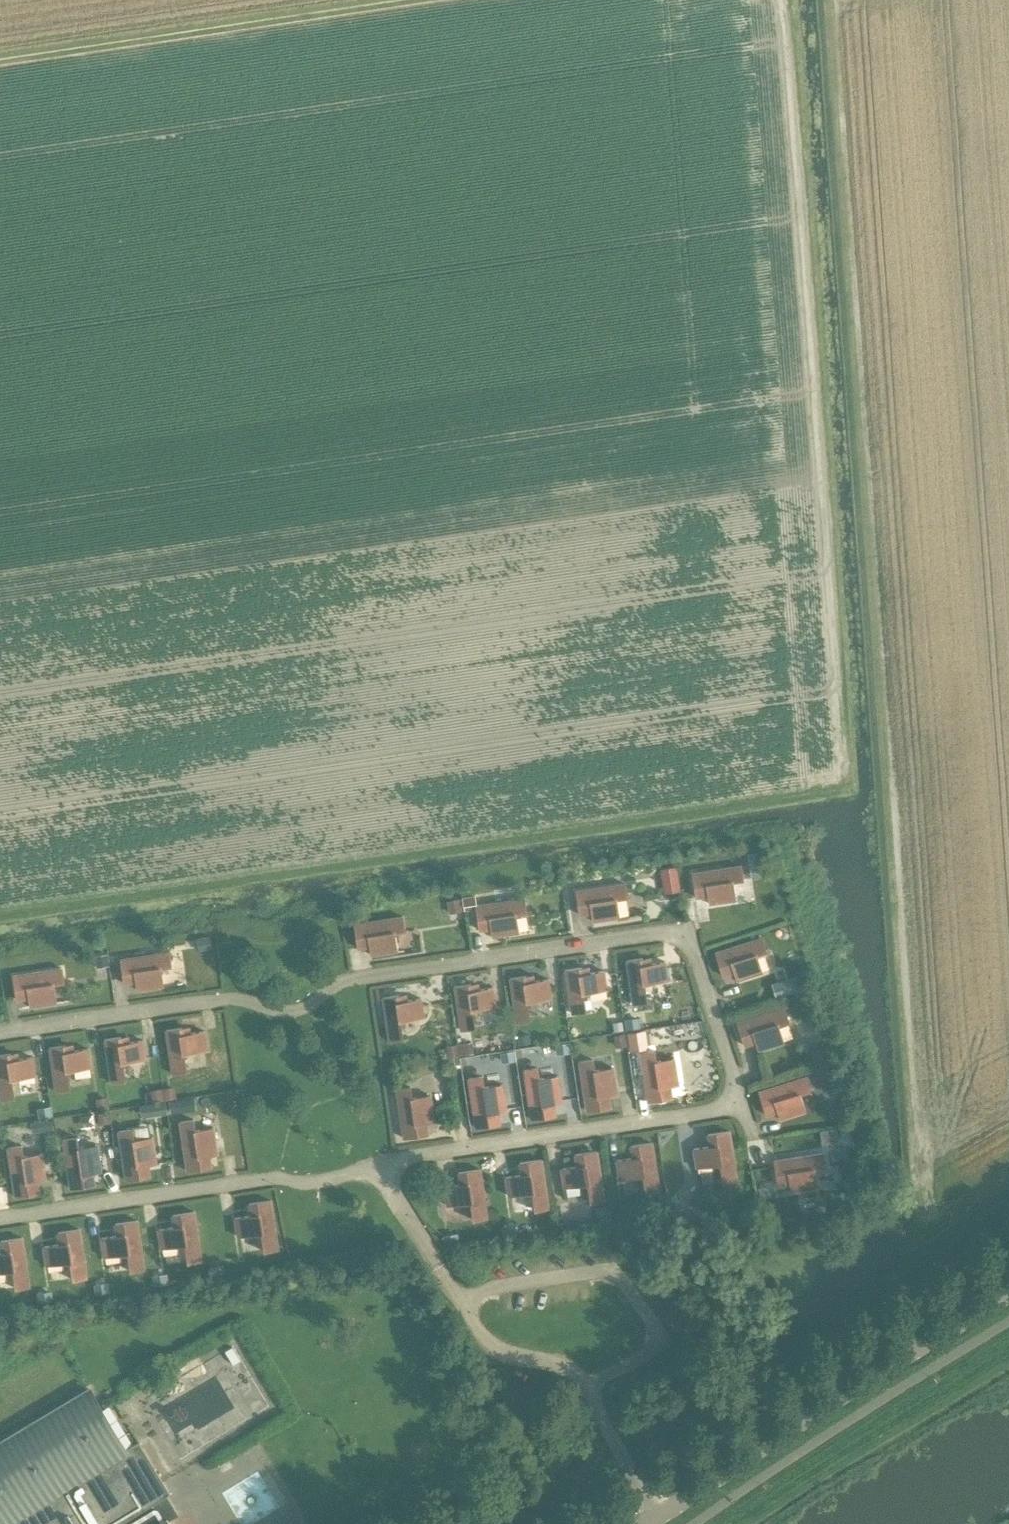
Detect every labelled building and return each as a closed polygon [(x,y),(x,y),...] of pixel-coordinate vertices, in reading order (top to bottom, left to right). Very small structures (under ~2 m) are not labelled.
[(750,853),(752,865),(765,863),(763,851),(750,853)] [(675,866),(663,868),(665,881),(677,880),(675,866)] [(741,866),(693,873),(696,897),(708,895),(709,904),(736,900),(733,881),(744,880),(741,866)] [(625,883),(576,890),(580,914),(592,913),(593,921),(619,917),(617,899),(627,897),(625,883)] [(474,896),(462,898),(464,911),(476,909),(476,905),(474,896)] [(461,898),(447,900),(449,914),(463,911),(461,898)] [(525,898),(476,905),(476,909),(480,930),(491,928),(493,936),(519,932),(516,914),(527,912),(525,898)] [(403,917),(355,924),(358,948),(370,946),(371,954),(398,951),(395,932),(405,931),(403,917)] [(214,934),(199,936),(201,953),(217,951),(214,934)] [(763,938),(716,952),(723,976),(735,972),(737,980),(762,972),(757,954),(767,951),(763,938)] [(170,952),(121,959),(124,983),(136,981),(137,990),(164,986),(161,967),(172,966),(170,952)] [(107,953),(92,955),(94,968),(109,966),(107,953)] [(643,958),(626,961),(633,1004),(647,1002),(645,983),(668,980),(665,961),(644,965),(643,958)] [(607,989),(604,971),(583,974),(582,967),(566,970),(572,1013),(586,1011),(583,993),(607,989)] [(62,968),(14,975),(17,999),(29,997),(30,1006),(57,1002),(54,983),(64,982),(62,968)] [(527,976),(510,978),(517,1022),(531,1019),(528,1001),(552,998),(549,979),(528,982),(527,976)] [(801,977),(792,980),(797,995),(806,992),(801,977)] [(782,980),(773,983),(777,998),(787,995),(782,980)] [(471,984),(455,987),(461,1030),(475,1028),(473,1009),(496,1006),(494,987),(472,991),(471,984)] [(389,1041),(403,1039),(401,1020),(424,1017),(421,998),(400,1001),(399,995),(383,997),(389,1041)] [(785,1007),(738,1022),(745,1045),(756,1042),(759,1050),(784,1042),(779,1024),(789,1021),(785,1007)] [(640,1018),(626,1020),(627,1029),(641,1027),(640,1018)] [(624,1030),(623,1022),(614,1023),(615,1031),(624,1030)] [(208,1049),(205,1031),(184,1034),(183,1028),(166,1030),(173,1073),(187,1071),(184,1053),(208,1049)] [(639,1031),(628,1033),(631,1050),(641,1049),(639,1031)] [(519,1035),(520,1045),(532,1044),(530,1033),(519,1035)] [(614,1036),(616,1047),(627,1046),(625,1034),(614,1036)] [(121,1037),(105,1039),(111,1083),(125,1080),(123,1062),(146,1059),(144,1040),(122,1043),(121,1037)] [(458,1044),(459,1056),(473,1054),(472,1042),(458,1044)] [(558,1043),(559,1055),(571,1053),(570,1042),(558,1043)] [(446,1046),(447,1057),(459,1056),(457,1044),(446,1046)] [(66,1045),(50,1048),(57,1091),(71,1089),(68,1070),(91,1066),(88,1048),(67,1052),(66,1045)] [(827,1046),(811,1050),(816,1066),(832,1061),(827,1046)] [(503,1051),(505,1063),(516,1061),(515,1050),(503,1051)] [(655,1050),(641,1052),(648,1101),(672,1098),(670,1086),(679,1084),(675,1058),(656,1061),(655,1050)] [(0,1055),(0,1094),(1,1099),(15,1097),(12,1079),(36,1075),(33,1057),(12,1060),(11,1053),(0,1055)] [(594,1060),(580,1062),(587,1110),(611,1107),(609,1095),(618,1094),(614,1067),(595,1070),(594,1060)] [(833,1062),(817,1067),(821,1081),(837,1076),(833,1062)] [(538,1068),(524,1070),(532,1119),(556,1115),(554,1103),(562,1102),(558,1076),(540,1079),(538,1068)] [(483,1076),(469,1078),(476,1127),(500,1124),(498,1112),(507,1110),(503,1084),(484,1087),(483,1076)] [(806,1077),(759,1091),(766,1115),(778,1111),(780,1119),(806,1111),(800,1093),(810,1090),(806,1077)] [(175,1086),(163,1088),(165,1099),(176,1097),(175,1086)] [(404,1138),(428,1134),(426,1122),(435,1121),(431,1095),(412,1098),(411,1087),(397,1089),(404,1138)] [(162,1088),(151,1090),(153,1101),(164,1099),(162,1088)] [(107,1097),(95,1099),(97,1111),(109,1109),(107,1097)] [(152,1102),(154,1115),(167,1113),(165,1102),(165,1100),(152,1102)] [(177,1100),(165,1102),(167,1113),(179,1111),(177,1100)] [(52,1106),(40,1108),(42,1119),(54,1117),(52,1106)] [(109,1111),(97,1113),(99,1124),(111,1122),(109,1111)] [(52,1118),(40,1120),(41,1131),(53,1129),(52,1118)] [(194,1120),(180,1122),(187,1170),(212,1167),(210,1155),(218,1154),(214,1127),(196,1130),(194,1120)] [(834,1126),(818,1129),(820,1144),(837,1142),(834,1126)] [(133,1129),(119,1131),(127,1180),(151,1176),(149,1164),(157,1163),(153,1137),(135,1139),(133,1129)] [(730,1131),(708,1134),(710,1146),(694,1149),(697,1167),(720,1164),(723,1182),(737,1180),(730,1131)] [(78,1137),(64,1139),(71,1188),(95,1184),(93,1172),(102,1171),(98,1145),(79,1148),(78,1137)] [(633,1158),(617,1160),(619,1179),(643,1175),(646,1194),(660,1191),(652,1143),(631,1146),(633,1158)] [(22,1145),(8,1148),(15,1196),(39,1193),(38,1181),(46,1180),(42,1153),(24,1156),(22,1145)] [(577,1166),(561,1169),(564,1187),(588,1184),(591,1202),(605,1200),(597,1151),(575,1154),(577,1166)] [(823,1153),(774,1160),(778,1184),(790,1183),(791,1191),(817,1187),(815,1169),(825,1167),(823,1153)] [(522,1175),(506,1177),(509,1196),(533,1192),(535,1210),(549,1208),(542,1160),(520,1163),(522,1175)] [(480,1169),(459,1172),(460,1184),(444,1187),(447,1205),(471,1202),(474,1220),(488,1218),(480,1169)] [(680,1198),(667,1199),(669,1211),(682,1209),(680,1198)] [(278,1249),(271,1200),(249,1203),(251,1215),(235,1218),(238,1236),(262,1233),(264,1251),(278,1249)] [(624,1209),(614,1210),(615,1221),(625,1220),(624,1209)] [(202,1260),(195,1212),(173,1215),(175,1227),(159,1229),(162,1248),(185,1244),(188,1262),(202,1260)] [(116,1224),(117,1235),(101,1238),(104,1256),(128,1253),(131,1271),(145,1269),(137,1220),(116,1224)] [(515,1223),(504,1224),(506,1237),(517,1235),(515,1223)] [(58,1232),(60,1244),(44,1246),(47,1265),(71,1261),(73,1280),(87,1278),(80,1229),(58,1232)] [(457,1231),(445,1233),(447,1245),(459,1243),(457,1231)] [(3,1253),(0,1253),(0,1272),(13,1270),(16,1288),(30,1286),(23,1238),(1,1241),(3,1253)] [(222,1265),(210,1266),(212,1277),(224,1275),(222,1265)] [(166,1274),(154,1275),(155,1285),(168,1283),(166,1274)] [(109,1283),(95,1285),(96,1294),(110,1292),(109,1283)] [(50,1291),(39,1292),(40,1303),(52,1302),(50,1291)] [(169,1520),(170,1519),(168,1517),(175,1512),(158,1484),(163,1481),(144,1449),(138,1452),(134,1445),(136,1444),(135,1443),(126,1449),(90,1390),(0,1444),(0,1523),(171,1523),(169,1520)]
